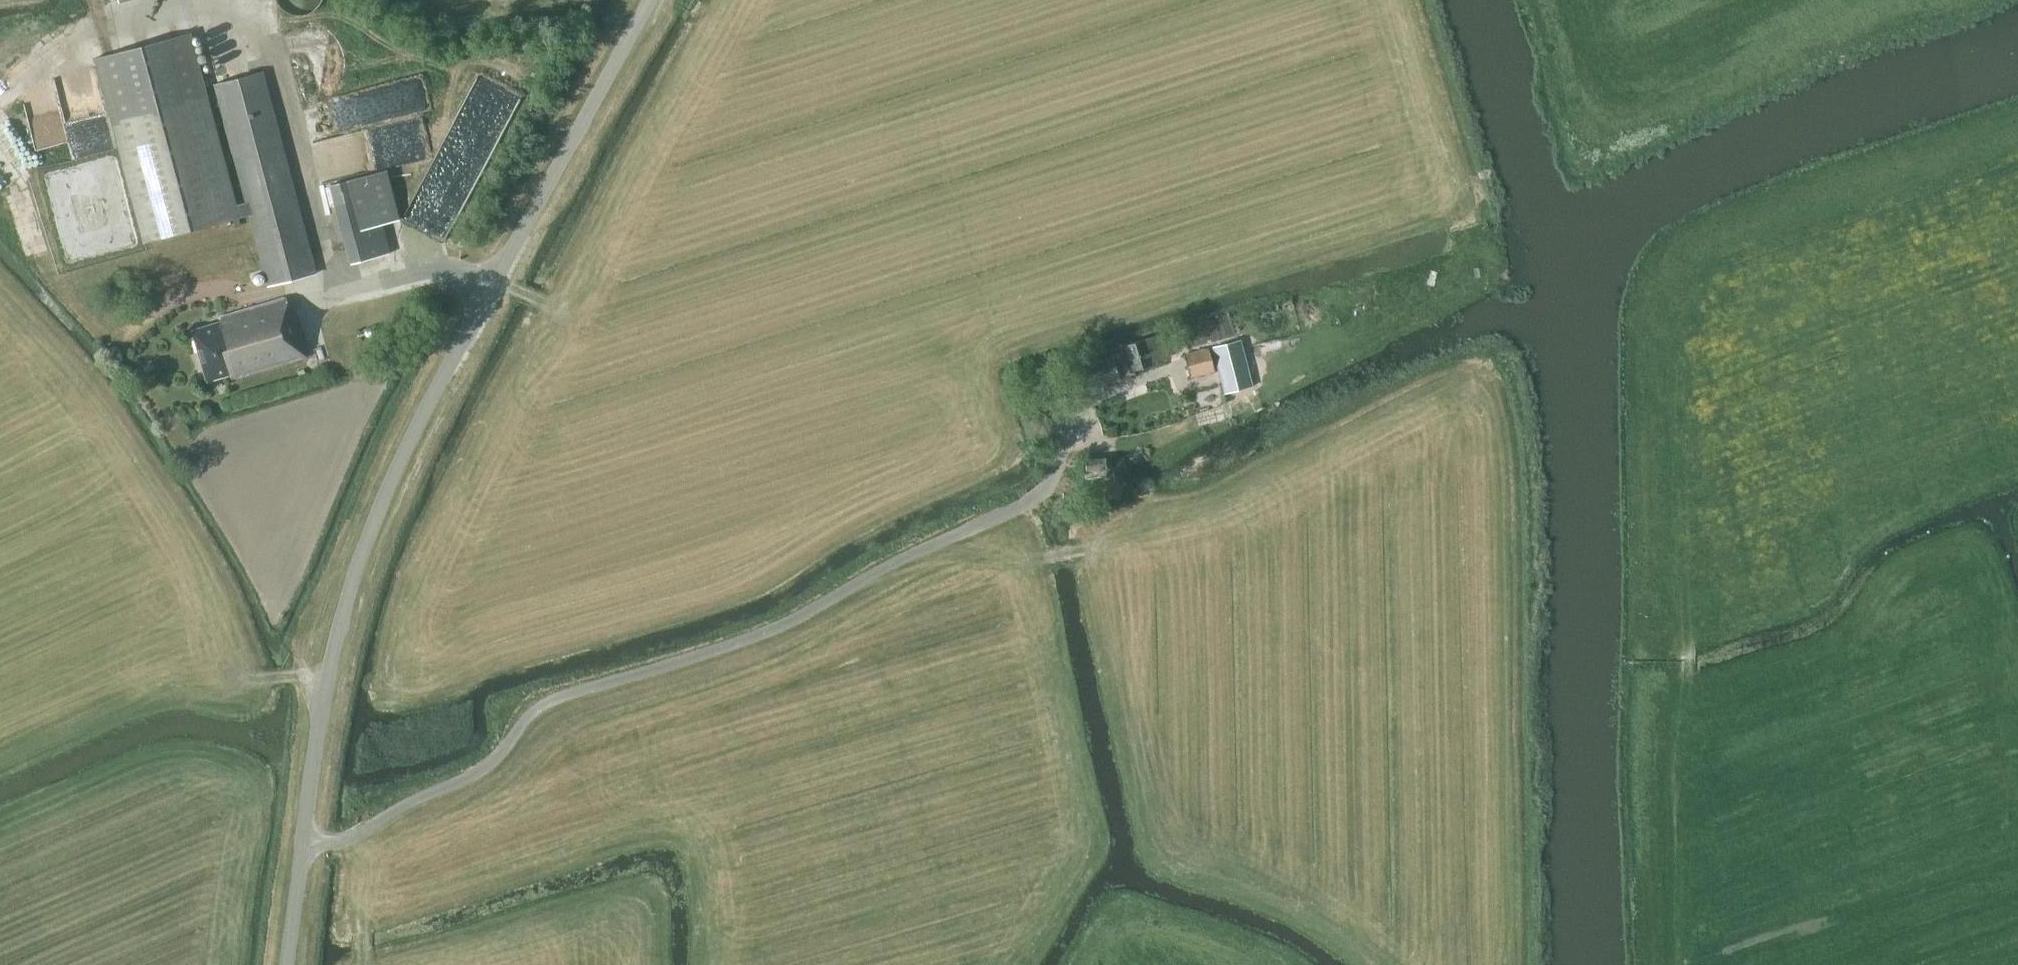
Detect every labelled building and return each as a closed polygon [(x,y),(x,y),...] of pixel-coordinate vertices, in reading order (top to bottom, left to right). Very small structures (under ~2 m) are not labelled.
[(236,207),(191,34),(95,59),(144,243),(249,216),(268,287),(316,275),(264,73),(215,86),(246,205),(236,207)] [(479,73),(472,89),(490,97),(488,101),(513,111),(522,90),(479,73)] [(349,264),(389,254),(381,224),(400,219),(387,169),(327,185),(349,264)] [(290,317),(285,299),(219,319),(220,324),(191,332),(206,383),(229,376),(230,381),(305,359),(293,317),(290,317)] [(1085,390),(1121,380),(1121,379),(1136,375),(1135,371),(1153,365),(1152,362),(1167,358),(1161,334),(1126,344),(1128,351),(1091,361),(1092,364),(1078,368),(1085,390)] [(1240,339),(1212,346),(1224,393),(1252,386),(1240,339)] [(1189,377),(1213,371),(1207,348),(1183,355),(1189,377)] [(1199,414),(1222,408),(1217,388),(1193,394),(1199,414)] [(1085,471),(1106,469),(1105,458),(1084,460),(1085,471)]
